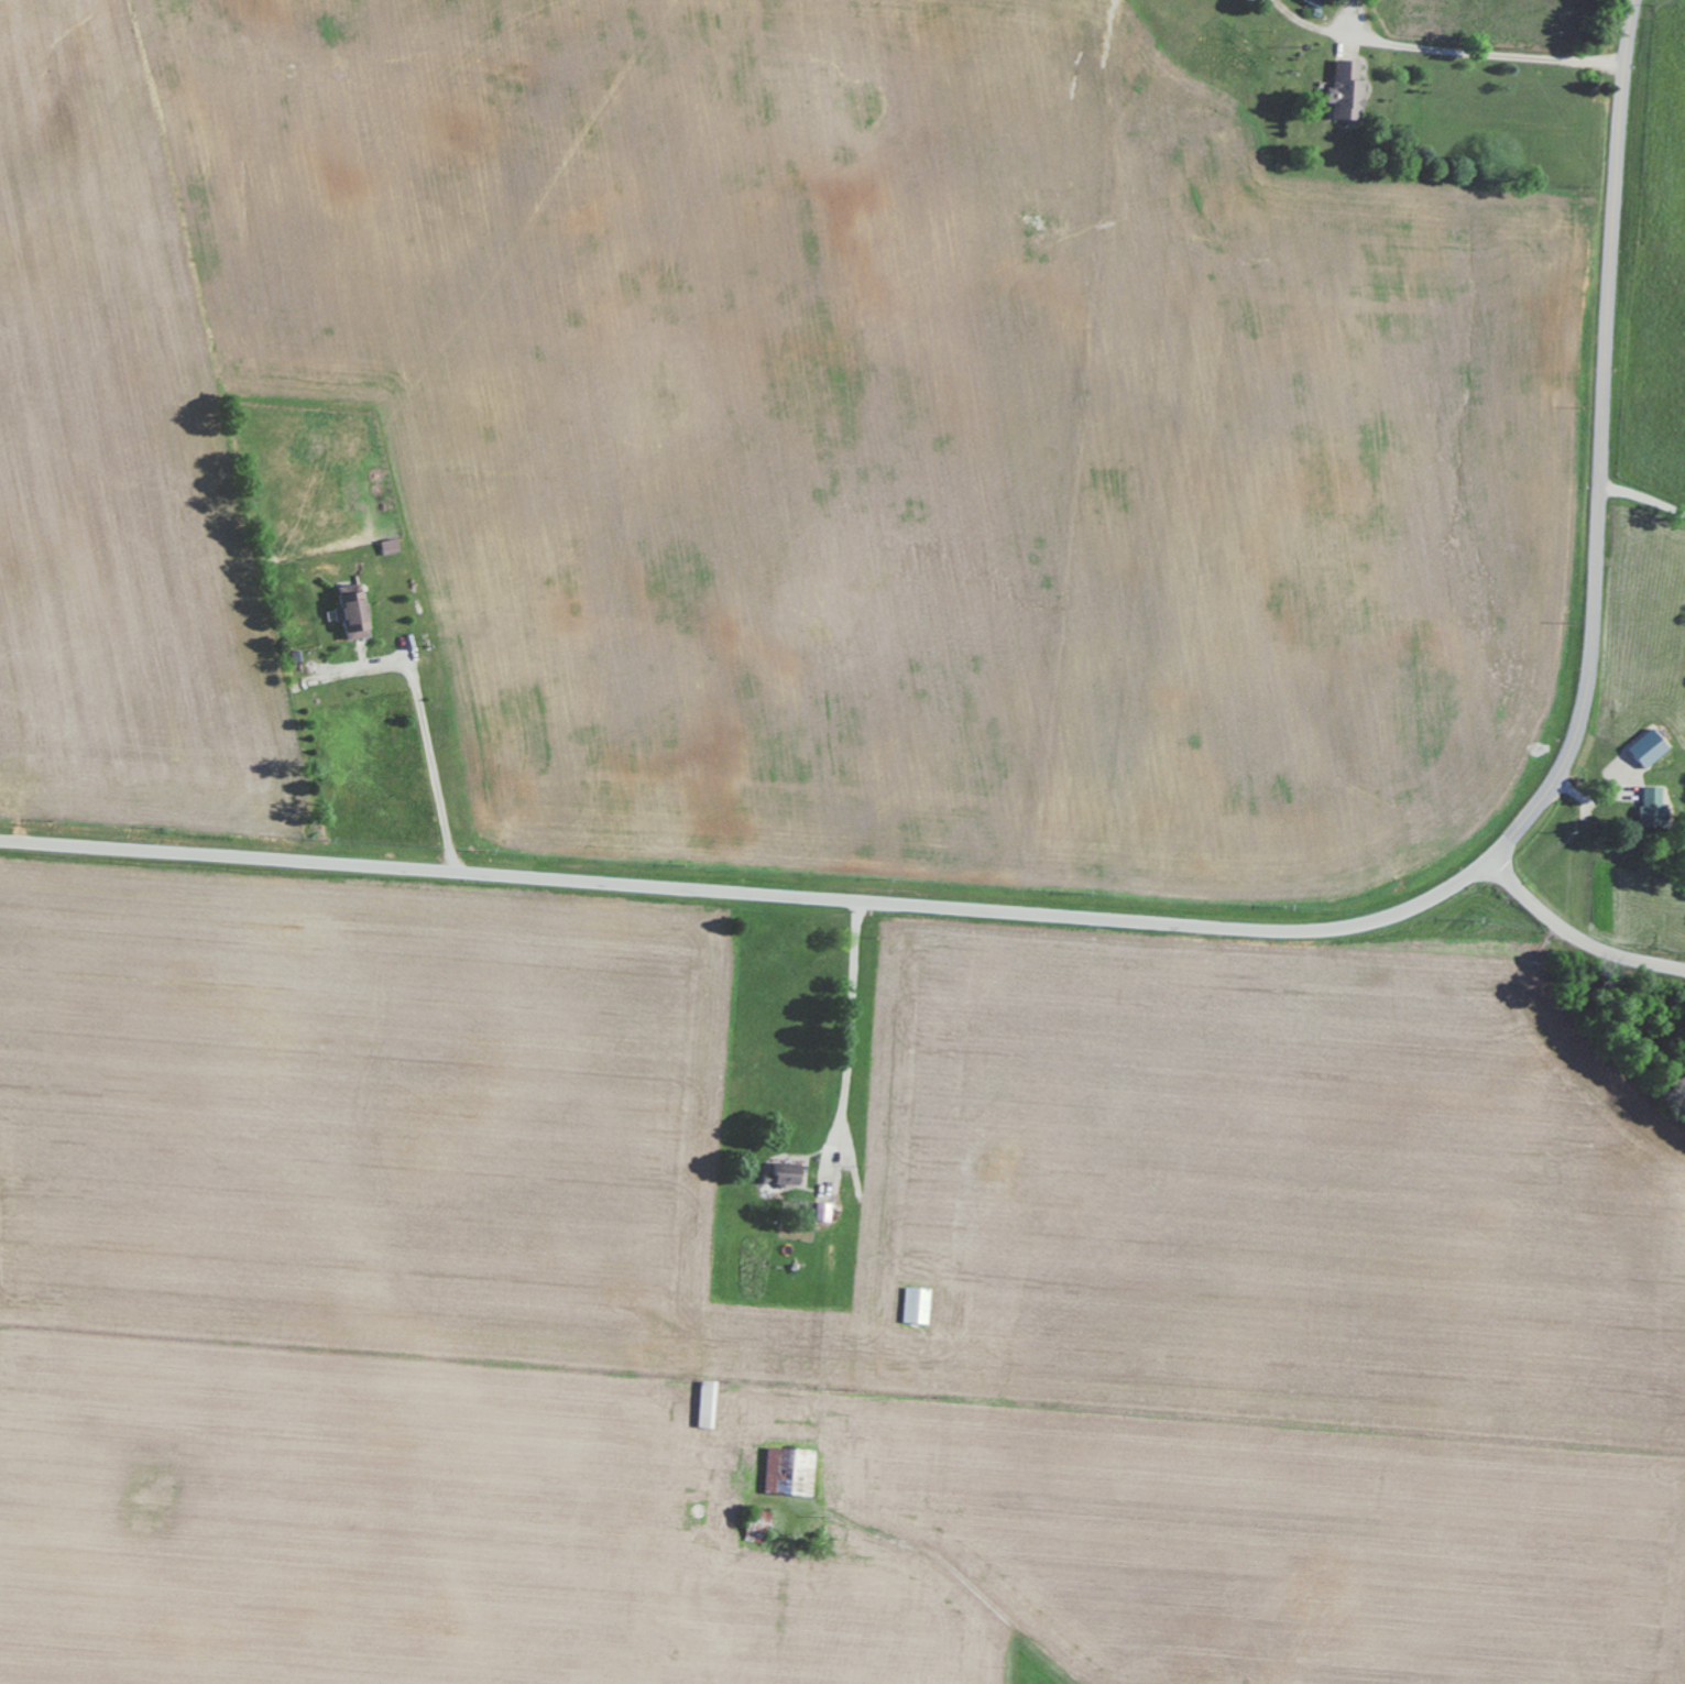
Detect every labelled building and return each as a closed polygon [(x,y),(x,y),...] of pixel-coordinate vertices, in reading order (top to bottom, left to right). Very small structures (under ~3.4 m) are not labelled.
[(1367,80),(1362,80),(1363,62),(1338,61),(1337,93),(1327,92),(1326,104),(1334,105),(1334,117),(1365,118),(1367,80)] [(1671,748),(1653,726),(1628,746),(1645,768),(1671,748)] [(801,1164),(777,1163),(776,1183),(800,1184),(801,1164)] [(905,1322),(932,1323),(933,1287),(907,1287),(905,1322)]
